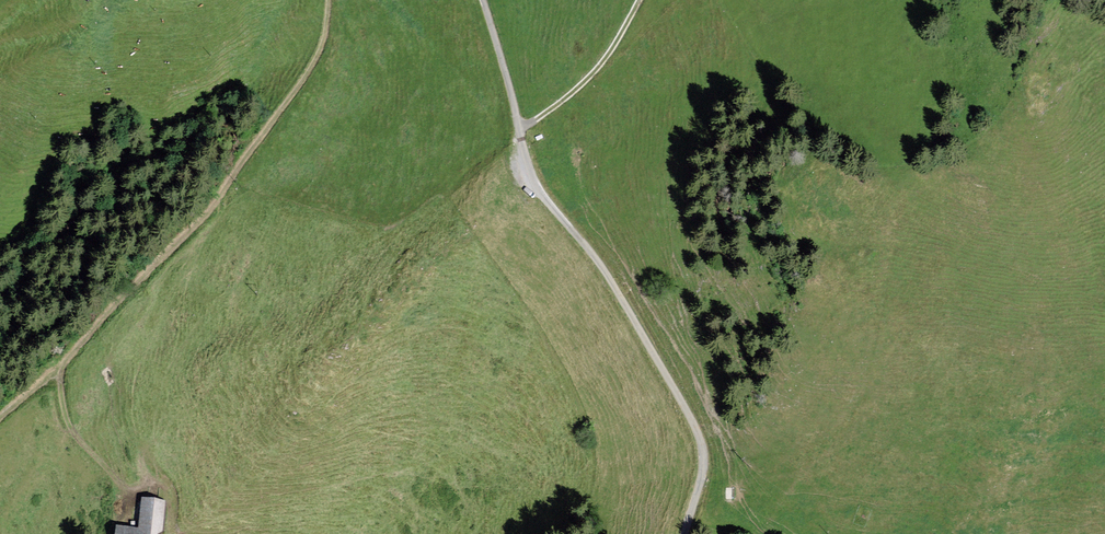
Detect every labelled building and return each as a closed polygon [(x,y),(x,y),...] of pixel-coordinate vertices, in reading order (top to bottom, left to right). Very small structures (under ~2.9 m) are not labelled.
[(173,491),(136,491),(135,522),(113,522),(112,533),(173,533),(173,491)]
